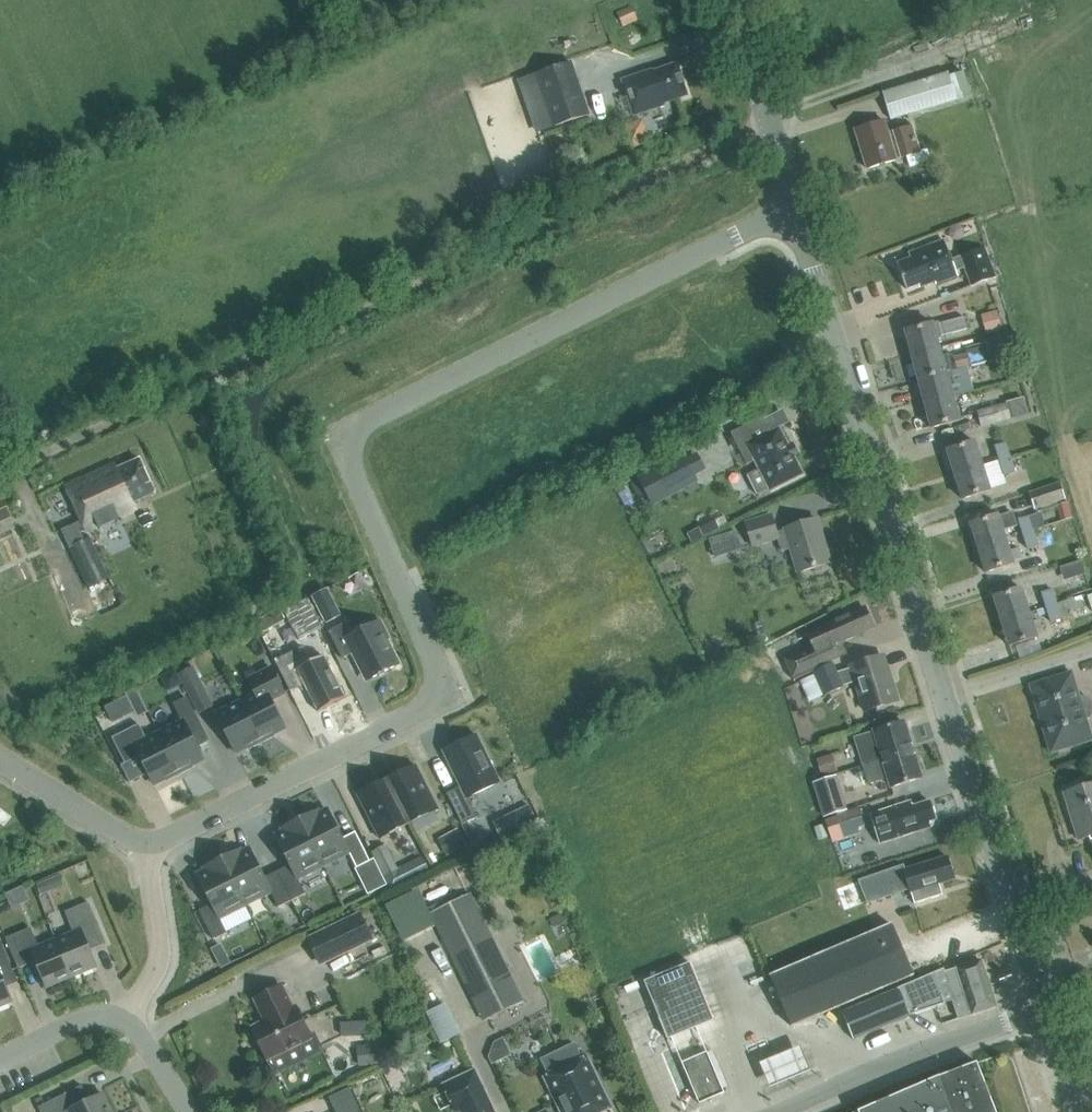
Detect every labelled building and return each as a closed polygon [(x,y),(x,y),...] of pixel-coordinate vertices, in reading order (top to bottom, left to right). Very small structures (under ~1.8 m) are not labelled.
[(570,63),(537,75),(554,126),(587,115),(570,63)] [(654,72),(653,70),(622,81),(634,116),(665,106),(664,103),(687,96),(676,65),(654,72)] [(890,116),(925,105),(926,108),(956,99),(948,74),(883,94),(890,116)] [(628,124),(638,143),(652,136),(642,117),(628,124)] [(890,139),(884,121),(855,130),(867,170),(896,160),(896,159),(902,157),(902,158),(906,157),(910,168),(931,161),(927,150),(919,153),(911,128),(895,133),(896,137),(890,139)] [(945,241),(910,254),(911,259),(897,264),(906,290),(925,283),(926,285),(936,281),(937,284),(959,276),(945,241)] [(997,278),(986,249),(963,258),(973,286),(997,278)] [(984,316),(988,333),(1002,329),(998,312),(984,316)] [(938,321),(941,333),(969,327),(967,315),(938,321)] [(905,332),(912,358),(940,350),(938,340),(942,339),(938,323),(934,325),(934,324),(905,332)] [(1015,354),(1012,342),(1000,345),(1003,357),(1015,354)] [(912,358),(919,382),(951,373),(950,370),(970,365),(967,355),(953,359),(953,355),(942,358),(940,350),(912,358)] [(951,373),(919,382),(925,406),(953,398),(950,388),(968,383),(964,371),(952,374),(951,373)] [(955,406),(953,398),(925,406),(931,429),(959,421),(963,420),(960,405),(955,406)] [(1007,404),(1011,420),(1028,415),(1023,398),(1006,403),(1007,404)] [(977,412),(981,428),(1011,420),(1007,404),(977,412)] [(762,418),(731,434),(747,465),(755,461),(759,469),(747,476),(757,495),(769,489),(770,492),(803,475),(780,428),(770,433),(762,418)] [(948,451),(955,476),(983,468),(976,442),(948,451)] [(1010,458),(1006,444),(995,447),(1000,461),(1010,458)] [(652,505),(697,481),(683,455),(639,479),(652,505)] [(1015,473),(1010,458),(1000,461),(1004,477),(1015,473)] [(155,493),(140,460),(118,470),(115,464),(65,486),(86,532),(137,509),(134,503),(155,493)] [(962,500),(991,491),(983,468),(955,476),(962,500)] [(1065,501),(1059,483),(1029,493),(1034,511),(1065,501)] [(4,499),(0,500),(0,521),(11,516),(4,499)] [(1071,518),(1068,503),(1057,506),(1060,521),(1071,518)] [(999,518),(998,516),(970,525),(978,549),(1006,540),(1003,530),(1017,526),(1013,513),(999,518)] [(152,524),(148,514),(140,518),(144,528),(152,524)] [(1023,534),(1033,531),(1028,516),(1018,520),(1023,534)] [(776,534),(771,517),(746,524),(753,547),(778,540),(782,553),(791,550),(799,574),(830,564),(817,520),(785,530),(785,531),(776,534)] [(1033,531),(1023,534),(1028,549),(1038,545),(1033,531)] [(711,540),(716,557),(741,549),(736,533),(711,540)] [(107,579),(89,539),(69,548),(87,588),(107,579)] [(1006,540),(978,549),(986,573),(1014,564),(1013,561),(1023,558),(1020,548),(1010,551),(1006,540)] [(1001,622),(1029,613),(1022,589),(994,598),(1001,622)] [(1042,594),(1046,609),(1057,605),(1052,591),(1042,594)] [(308,600),(285,612),(300,641),(322,629),(308,600)] [(334,603),(319,611),(326,624),(341,616),(334,603)] [(1061,620),(1057,605),(1046,609),(1051,623),(1061,620)] [(785,662),(794,681),(813,672),(824,667),(824,666),(848,655),(840,638),(841,638),(843,643),(854,638),(853,636),(874,627),(866,609),(834,623),(835,625),(808,636),(814,648),(785,662)] [(1037,638),(1029,613),(1001,622),(1009,647),(1037,638)] [(344,624),(329,632),(343,659),(355,653),(368,680),(398,666),(385,641),(388,639),(379,622),(351,637),(344,624)] [(303,647),(276,661),(291,692),(305,685),(318,713),(346,699),(324,656),(311,663),(303,647)] [(843,686),(856,682),(865,712),(897,702),(883,656),(851,666),(852,669),(838,673),(833,663),(824,667),(813,672),(824,696),(844,687),(843,686)] [(204,686),(194,667),(180,674),(190,694),(204,686)] [(242,702),(263,743),(275,737),(274,735),(285,729),(271,700),(285,694),(273,668),(249,680),(257,694),(242,702)] [(1091,739),(1085,719),(1089,718),(1091,715),(1091,705),(1091,701),(1087,697),(1083,697),(1078,698),(1071,674),(1031,686),(1052,752),(1091,739)] [(126,694),(139,718),(149,713),(136,689),(126,694)] [(181,775),(193,768),(192,766),(204,760),(190,732),(202,726),(188,699),(176,705),(184,721),(160,733),(181,775)] [(237,753),(249,747),(250,750),(263,743),(242,702),(217,714),(237,753)] [(874,732),(875,732),(855,739),(863,766),(912,751),(908,737),(910,736),(908,728),(905,729),(904,722),(874,732)] [(168,781),(181,775),(160,733),(148,739),(140,724),(113,738),(126,763),(141,756),(155,785),(167,779),(168,781)] [(478,818),(468,798),(500,783),(477,736),(443,752),(461,787),(447,794),(462,825),(478,818)] [(916,764),(912,751),(863,766),(869,784),(889,778),(892,788),(921,779),(919,772),(921,772),(919,763),(916,764)] [(832,752),(816,757),(822,774),(838,769),(832,752)] [(417,767),(388,781),(409,824),(438,810),(417,767)] [(824,818),(848,811),(837,776),(813,784),(824,818)] [(379,839),(409,824),(388,781),(358,796),(379,839)] [(1064,794),(1079,840),(1091,836),(1091,785),(1064,794)] [(930,823),(937,820),(930,802),(912,807),(911,802),(871,815),(881,845),(932,828),(930,823)] [(837,815),(843,834),(865,827),(859,808),(837,815)] [(537,822),(531,810),(521,815),(527,827),(537,822)] [(343,839),(328,811),(319,815),(318,812),(301,821),(323,865),(349,853),(357,869),(370,862),(355,833),(343,839)] [(290,865),(278,872),(292,901),(305,894),(297,878),(323,865),(301,821),(284,829),(285,832),(277,837),(290,865)] [(453,832),(438,840),(448,857),(462,850),(453,832)] [(399,871),(386,845),(371,852),(384,879),(399,871)] [(521,854),(522,858),(533,863),(537,861),(533,848),(521,854)] [(279,907),(292,901),(278,872),(265,878),(251,850),(242,854),(240,851),(223,860),(245,904),(271,891),(279,907)] [(867,902),(909,889),(910,894),(914,905),(943,896),(939,885),(955,880),(947,857),(904,871),(903,868),(861,881),(867,902)] [(423,859),(413,864),(420,878),(429,873),(423,859)] [(219,917),(245,904),(223,860),(206,868),(207,871),(198,876),(212,904),(199,911),(214,940),(227,933),(219,917)] [(360,876),(369,895),(387,886),(378,867),(360,876)] [(61,875),(49,880),(53,891),(65,886),(61,875)] [(523,1003),(469,895),(431,913),(485,1021),(523,1003)] [(97,967),(86,941),(102,934),(89,902),(66,912),(74,932),(56,939),(72,978),(97,967)] [(321,967),(374,942),(360,914),(308,939),(321,967)] [(565,923),(561,914),(549,920),(554,929),(565,923)] [(792,1026),(913,976),(892,925),(771,975),(792,1026)] [(47,988),(72,978),(56,939),(39,947),(31,928),(6,938),(19,969),(36,962),(47,988)] [(12,1003),(2,976),(14,971),(1,941),(0,941),(0,1008),(12,1003)] [(425,950),(411,955),(426,996),(439,992),(425,950)] [(222,967),(231,962),(227,953),(217,958),(222,967)] [(897,989),(842,1013),(853,1039),(910,1015),(944,1004),(941,993),(950,991),(959,1019),(972,1015),(972,1016),(996,1008),(981,961),(957,968),(957,969),(945,972),(944,969),(897,989)] [(668,1040),(714,1021),(690,963),(645,982),(668,1040)] [(253,1028),(257,1037),(256,1040),(261,1050),(264,1051),(268,1060),(310,1039),(295,1008),(293,1009),(282,987),(256,1000),(266,1022),(253,1028)] [(443,1041),(463,1032),(449,1001),(429,1010),(443,1041)] [(359,1066),(383,1063),(381,1043),(356,1046),(359,1066)] [(803,1051),(761,1068),(771,1093),(813,1076),(803,1051)] [(699,1103),(723,1093),(706,1054),(682,1064),(699,1103)] [(610,1110),(586,1058),(542,1079),(558,1111),(605,1111),(610,1110)] [(958,1070),(940,1078),(939,1078),(860,1111),(995,1111),(976,1064),(958,1070)] [(464,1109),(465,1111),(495,1111),(475,1070),(444,1085),(456,1111),(458,1111),(464,1109)] [(355,1101),(349,1088),(329,1098),(335,1111),(355,1101)] [(39,1108),(41,1111),(112,1111),(103,1094),(78,1107),(70,1092),(39,1108)]
